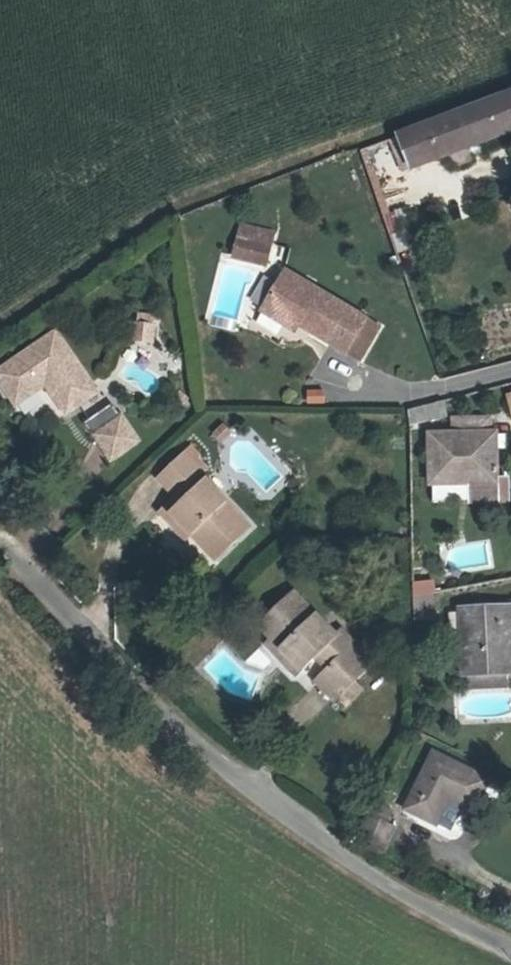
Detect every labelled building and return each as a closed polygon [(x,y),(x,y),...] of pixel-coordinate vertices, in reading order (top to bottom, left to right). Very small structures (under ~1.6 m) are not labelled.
[(421,127),(431,156),(510,126),(510,92),(421,127)] [(231,250),(241,252),(242,236),(233,235),(231,250)] [(266,240),(242,236),(241,252),(263,255),(266,240)] [(337,347),(338,345),(355,322),(358,318),(283,267),(258,302),(278,317),(283,310),(337,347)] [(129,342),(153,341),(153,321),(129,321),(129,342)] [(368,332),(355,322),(338,345),(352,354),(368,332)] [(64,402),(88,388),(52,327),(0,358),(0,368),(14,391),(45,373),(64,402)] [(323,403),(322,388),(304,389),(305,404),(323,403)] [(81,422),(110,463),(141,442),(112,401),(81,422)] [(415,479),(481,481),(483,434),(478,435),(478,420),(441,419),(440,437),(417,436),(415,479)] [(148,483),(137,493),(164,523),(186,545),(220,514),(171,461),(179,454),(161,435),(129,464),(148,483)] [(155,531),(164,523),(137,493),(128,501),(155,531)] [(308,684),(313,680),(333,663),(349,650),(321,617),(312,624),(273,578),(237,608),(246,620),(274,653),(290,640),(301,653),(290,663),(308,684)] [(410,581),(413,619),(434,618),(431,579),(410,581)] [(440,675),(491,676),(493,609),(442,609),(440,675)] [(266,660),(274,653),(246,620),(239,626),(266,660)] [(343,674),(333,663),(313,680),(322,691),(343,674)] [(376,807),(409,826),(422,802),(443,814),(461,781),(407,752),(376,807)]
